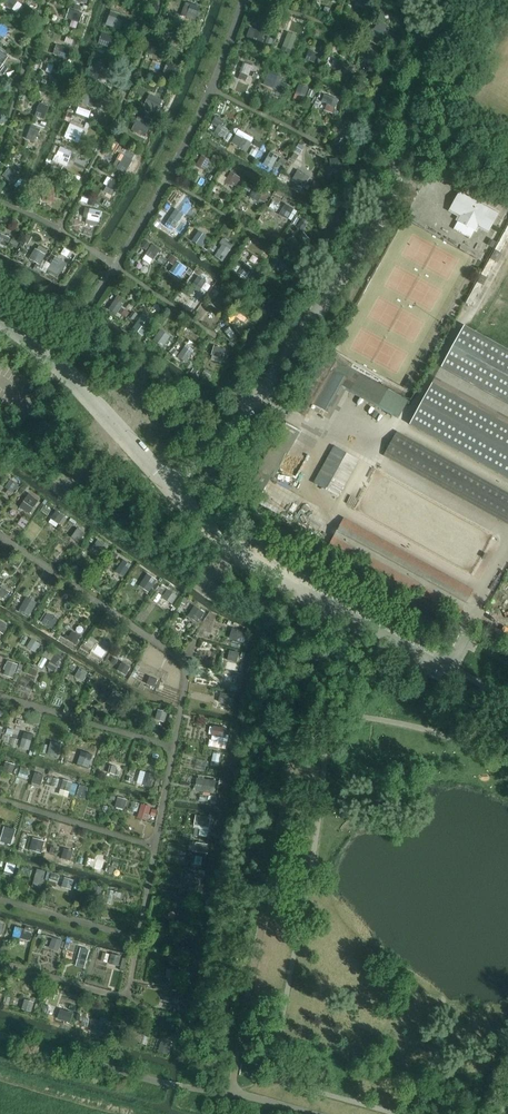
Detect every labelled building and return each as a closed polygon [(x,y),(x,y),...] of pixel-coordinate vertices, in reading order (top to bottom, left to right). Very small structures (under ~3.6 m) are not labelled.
[(17,2),(14,0),(9,0),(5,5),(12,10),(17,2)] [(195,21),(200,8),(191,5),(186,18),(195,21)] [(80,23),(83,15),(74,12),(71,21),(80,23)] [(120,31),(123,22),(109,17),(106,26),(120,31)] [(385,32),(389,27),(380,21),(372,33),(380,39),(385,32)] [(9,31),(1,26),(0,28),(0,36),(4,38),(9,31)] [(261,44),(265,35),(250,29),(247,38),(261,44)] [(113,51),(118,40),(102,34),(98,46),(113,51)] [(291,54),(297,38),(288,34),(282,51),(291,54)] [(183,56),(186,47),(173,42),(169,51),(183,56)] [(378,56),(378,47),(368,47),(368,56),(378,56)] [(67,60),(70,51),(61,48),(58,56),(67,60)] [(9,58),(0,52),(0,69),(9,58)] [(314,64),(318,55),(310,52),(306,61),(314,64)] [(175,74),(178,66),(169,62),(166,70),(175,74)] [(344,75),(347,66),(339,63),(336,72),(344,75)] [(248,76),(252,67),(244,64),(240,73),(248,76)] [(60,78),(63,70),(54,67),(51,75),(60,78)] [(96,83),(99,75),(90,72),(87,80),(96,83)] [(284,84),(285,80),(273,76),(269,87),(287,94),(289,86),(284,84)] [(304,98),(308,89),(299,86),(296,94),(304,98)] [(88,107),(92,94),(83,90),(78,104),(88,107)] [(336,110),(339,101),(325,96),(322,103),(327,105),(326,107),(336,110)] [(156,115),(160,106),(147,100),(143,109),(156,115)] [(44,120),(49,107),(40,104),(35,117),(44,120)] [(147,133),(151,125),(143,120),(139,129),(147,133)] [(223,138),(227,131),(219,126),(221,123),(215,120),(212,125),(218,129),(215,133),(223,138)] [(79,144),(84,131),(70,125),(64,139),(79,144)] [(35,144),(40,130),(31,127),(26,140),(35,144)] [(238,136),(234,144),(248,153),(252,144),(238,136)] [(346,151),(351,144),(344,138),(339,146),(346,151)] [(66,168),(72,153),(61,148),(54,163),(66,168)] [(274,168),(279,158),(271,153),(265,163),(274,168)] [(125,175),(132,161),(124,157),(117,170),(125,175)] [(204,171),(210,161),(202,157),(196,166),(204,171)] [(344,169),(344,160),(331,160),(331,170),(344,169)] [(10,191),(20,180),(9,170),(3,177),(10,184),(7,188),(10,191)] [(306,187),(311,178),(298,171),(293,179),(306,187)] [(236,188),(241,179),(231,173),(225,184),(233,189),(234,187),(236,188)] [(113,198),(120,184),(111,180),(104,193),(113,198)] [(53,197),(53,188),(44,187),(43,196),(53,197)] [(258,202),(264,193),(256,188),(250,198),(258,202)] [(498,215),(459,194),(450,210),(461,216),(458,222),(475,231),(478,226),(489,232),(498,215)] [(287,220),(293,210),(285,206),(280,215),(287,220)] [(99,221),(100,212),(85,209),(83,218),(99,221)] [(174,229),(180,220),(173,214),(166,224),(174,229)] [(296,217),(292,224),(296,227),(300,220),(296,217)] [(200,248),(207,238),(199,232),(192,242),(200,248)] [(10,240),(0,235),(0,246),(6,249),(10,240)] [(300,247),(293,238),(286,243),(293,253),(300,247)] [(490,240),(487,246),(492,249),(496,243),(490,240)] [(153,261),(160,251),(152,246),(146,255),(153,261)] [(223,263),(231,251),(223,246),(215,258),(223,263)] [(43,261),(45,256),(35,250),(29,260),(39,266),(37,269),(42,272),(46,263),(43,261)] [(57,276),(65,263),(55,258),(48,271),(57,276)] [(284,271),(287,262),(276,258),(273,267),(284,271)] [(180,279),(186,270),(178,264),(172,273),(180,279)] [(244,265),(238,274),(245,279),(251,270),(252,270),(244,265)] [(199,292),(205,283),(197,277),(191,287),(199,292)] [(223,309),(229,299),(221,294),(215,303),(223,309)] [(116,315),(123,306),(115,301),(109,310),(116,315)] [(242,304),(237,311),(248,319),(253,312),(242,304)] [(142,333),(149,324),(141,319),(135,328),(142,333)] [(441,368),(507,405),(507,351),(464,326),(441,368)] [(240,336),(233,327),(225,333),(232,342),(240,336)] [(163,349),(171,338),(161,331),(153,342),(163,349)] [(222,359),(225,350),(215,347),(212,356),(222,359)] [(186,363),(192,354),(184,349),(178,358),(186,363)] [(409,425),(507,479),(507,426),(432,384),(409,425)] [(385,456),(507,524),(507,495),(397,434),(385,456)] [(335,449),(316,484),(337,496),(356,460),(335,449)] [(11,481),(5,489),(13,494),(18,486),(11,481)] [(32,496),(27,504),(34,508),(39,500),(32,496)] [(57,512),(52,519),(59,524),(64,517),(57,512)] [(344,520),(331,544),(459,615),(472,592),(344,520)] [(79,543),(85,534),(78,528),(73,535),(79,538),(77,541),(79,543)] [(98,540),(92,548),(103,555),(109,547),(98,540)] [(124,560),(120,566),(127,571),(131,565),(124,560)] [(151,589),(157,581),(149,575),(144,584),(151,589)] [(9,593),(2,589),(0,592),(0,597),(5,600),(9,593)] [(173,605),(178,597),(168,590),(162,598),(164,599),(173,605)] [(29,617),(34,609),(26,604),(21,612),(29,617)] [(195,607),(188,617),(198,624),(205,613),(195,607)] [(53,629),(56,623),(49,618),(45,624),(53,629)] [(245,633),(236,630),(233,639),(242,643),(245,633)] [(76,645),(81,637),(72,632),(69,637),(66,636),(65,639),(76,645)] [(35,652),(40,644),(32,640),(27,648),(35,652)] [(103,659),(108,649),(99,644),(93,653),(103,659)] [(238,653),(230,651),(228,661),(237,662),(238,653)] [(58,666),(63,658),(56,653),(51,662),(58,666)] [(14,673),(17,665),(8,662),(6,671),(14,673)] [(126,676),(131,668),(122,663),(117,671),(126,676)] [(83,682),(88,673),(81,668),(75,677),(83,682)] [(224,674),(223,682),(233,684),(235,676),(224,674)] [(157,685),(158,681),(150,678),(147,685),(159,690),(160,686),(157,685)] [(116,706),(123,694),(115,689),(108,702),(116,706)] [(221,694),(219,703),(228,705),(230,695),(221,694)] [(164,722),(167,713),(158,711),(156,720),(164,722)] [(214,727),(213,736),(226,738),(227,730),(214,727)] [(29,751),(32,737),(24,735),(20,748),(29,751)] [(59,759),(62,748),(53,746),(50,756),(59,759)] [(88,770),(91,760),(80,757),(77,766),(88,770)] [(12,775),(15,765),(6,763),(3,772),(12,775)] [(41,787),(44,776),(35,774),(32,784),(41,787)] [(151,788),(154,779),(145,776),(142,785),(151,788)] [(216,781),(198,779),(195,792),(214,795),(216,781)] [(70,792),(72,783),(64,780),(61,790),(70,792)] [(125,811),(127,801),(118,799),(115,808),(125,811)] [(147,822),(151,808),(142,805),(138,819),(147,822)] [(211,819),(196,816),(195,826),(209,828),(211,819)] [(12,846),(14,836),(3,833),(0,842),(12,846)] [(42,852),(44,844),(35,842),(33,849),(42,852)] [(207,845),(196,844),(195,853),(206,855),(207,845)] [(71,862),(74,853),(64,850),(62,859),(71,862)] [(103,872),(106,861),(97,859),(94,870),(103,872)] [(13,874),(15,866),(7,864),(5,871),(13,874)] [(42,886),(46,873),(37,870),(33,884),(42,886)] [(198,888),(201,876),(192,874),(190,886),(198,888)] [(71,890),(74,881),(65,878),(62,887),(71,890)] [(100,899),(103,889),(94,886),(91,897),(100,899)] [(193,921),(195,912),(185,910),(184,919),(193,921)] [(30,943),(32,934),(24,932),(25,929),(15,926),(12,937),(30,943)] [(192,940),(180,937),(178,947),(190,949),(192,940)] [(59,951),(62,942),(53,939),(50,948),(59,951)] [(87,962),(89,951),(81,949),(78,960),(87,962)] [(119,967),(121,957),(112,955),(109,965),(119,967)] [(184,971),(175,970),(173,979),(182,981),(184,971)] [(166,994),(164,1002),(178,1004),(179,995),(166,994)] [(34,1003),(25,1000),(23,1009),(31,1012),(34,1003)] [(64,1012),(61,1020),(70,1023),(73,1014),(64,1012)] [(108,1025),(94,1021),(91,1031),(105,1035),(108,1025)] [(145,1036),(137,1034),(135,1042),(143,1044),(145,1036)] [(171,1043),(162,1041),(160,1050),(168,1052),(171,1043)]
